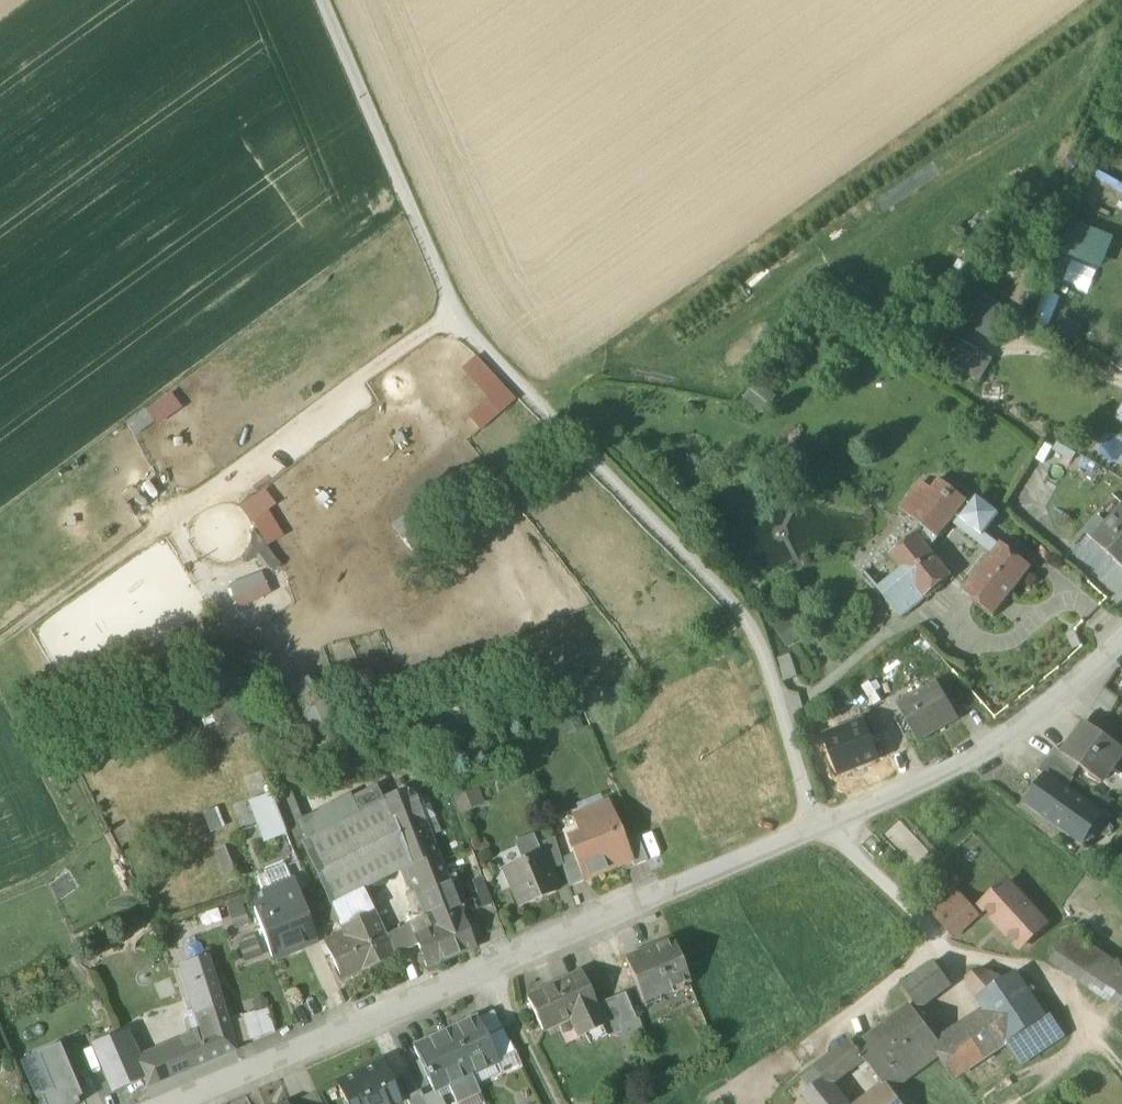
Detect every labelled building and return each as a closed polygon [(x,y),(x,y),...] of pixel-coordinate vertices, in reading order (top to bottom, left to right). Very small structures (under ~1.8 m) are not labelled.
[(1114,238),(1072,221),(1059,253),(1101,270),(1114,238)] [(966,285),(948,315),(993,344),(1012,314),(966,285)] [(1082,326),(1061,315),(1052,330),(1074,342),(1082,326)] [(927,352),(965,374),(978,351),(940,329),(927,352)] [(1117,350),(1109,361),(1121,369),(1121,353),(1117,350)] [(994,360),(978,351),(965,374),(981,383),(994,360)] [(930,550),(952,523),(958,514),(968,502),(939,480),(931,490),(922,482),(907,502),(916,509),(910,518),(926,531),(920,538),(930,550)] [(978,498),(972,505),(963,518),(961,520),(983,537),(984,534),(999,515),(978,498)] [(900,510),(910,518),(916,509),(907,502),(900,510)] [(958,514),(963,518),(972,505),(968,502),(958,514)] [(1121,569),(1121,509),(1107,526),(1099,520),(1085,536),(1092,542),(1092,543),(1121,569)] [(999,546),(984,534),(983,537),(961,520),(963,518),(958,514),(952,523),(992,554),(999,546)] [(249,546),(241,556),(247,565),(256,558),(262,568),(271,572),(280,565),(254,530),(251,533),(249,546)] [(952,577),(930,550),(920,538),(917,534),(889,556),(901,571),(878,591),(901,619),(952,577)] [(978,573),(1008,598),(1032,568),(1001,543),(999,546),(992,554),(978,573)] [(260,572),(228,588),(238,609),(271,594),(260,572)] [(963,593),(993,617),(1008,598),(978,573),(963,593)] [(799,641),(786,621),(774,629),(787,649),(799,641)] [(776,660),(783,682),(797,677),(790,655),(776,660)] [(913,731),(918,740),(957,718),(938,683),(899,706),(904,715),(896,719),(905,735),(913,731)] [(215,721),(239,713),(234,700),(213,708),(210,709),(211,712),(215,721)] [(211,703),(182,716),(185,723),(211,712),(210,709),(213,708),(211,703)] [(182,716),(179,710),(169,714),(176,730),(186,725),(185,723),(182,716)] [(239,713),(215,721),(223,742),(247,733),(239,713)] [(826,737),(840,774),(880,759),(866,722),(826,737)] [(1101,782),(1121,754),(1121,748),(1085,722),(1063,752),(1062,754),(1079,765),(1101,782)] [(1055,747),(1047,759),(1071,776),(1079,765),(1062,754),(1063,752),(1055,747)] [(1074,778),(1071,776),(1047,759),(1038,770),(1046,776),(1047,775),(1066,788),(1074,778)] [(269,775),(275,798),(288,792),(280,778),(279,779),(275,772),(269,775)] [(1027,803),(1082,843),(1102,814),(1066,788),(1047,775),(1046,776),(1027,803)] [(434,925),(461,914),(431,836),(420,807),(412,788),(385,798),(386,801),(411,864),(430,915),(434,925)] [(478,788),(452,798),(458,814),(484,804),(478,788)] [(293,849),(304,844),(304,842),(384,801),(379,789),(354,801),(352,798),(300,823),(288,792),(275,798),(273,799),(293,849)] [(579,815),(604,804),(599,794),(575,805),(579,815)] [(264,841),(286,833),(271,796),(249,804),(264,841)] [(386,801),(384,801),(304,842),(304,844),(313,861),(332,904),(345,898),(364,888),(411,864),(386,801)] [(575,860),(584,880),(585,879),(631,860),(632,859),(624,839),(609,802),(604,804),(579,815),(572,818),(580,837),(584,847),(588,846),(591,853),(577,859),(575,860)] [(430,803),(420,807),(431,836),(442,832),(430,803)] [(225,827),(217,806),(202,812),(210,833),(225,827)] [(540,854),(537,845),(532,834),(514,841),(523,861),(540,854)] [(631,860),(634,866),(647,861),(636,835),(624,839),(632,859),(631,860)] [(568,842),(573,854),(574,854),(577,859),(591,853),(588,846),(584,847),(580,837),(568,842)] [(549,870),(563,865),(561,859),(554,838),(537,845),(540,854),(542,853),(549,870)] [(244,870),(234,844),(214,851),(225,878),(244,870)] [(505,869),(520,906),(557,891),(549,870),(542,853),(540,854),(523,861),(505,869)] [(573,854),(561,859),(563,865),(570,887),(585,881),(585,879),(584,880),(575,860),(577,859),(574,854),(573,854)] [(256,878),(262,891),(290,880),(286,868),(284,861),(263,869),(265,874),(256,878)] [(290,880),(293,888),(305,883),(297,862),(286,868),(290,880)] [(493,904),(482,876),(471,880),(482,908),(493,904)] [(293,888),(290,880),(262,891),(266,904),(296,892),(293,888)] [(981,904),(1020,947),(1045,924),(1006,881),(981,904)] [(370,912),(374,911),(364,888),(345,898),(355,919),(365,915),(362,910),(368,907),(370,912)] [(930,908),(940,919),(962,898),(953,888),(930,908)] [(253,909),(272,957),(314,939),(296,892),(266,904),(253,909)] [(355,919),(345,898),(332,904),(342,925),(355,919)] [(968,904),(962,898),(940,919),(955,935),(973,919),(963,909),(968,904)] [(250,925),(242,903),(227,909),(235,930),(250,925)] [(342,925),(345,932),(346,936),(327,945),(326,946),(342,978),(394,955),(389,944),(385,935),(374,911),(370,912),(368,907),(362,910),(365,915),(355,919),(342,925)] [(434,925),(413,934),(418,944),(426,966),(474,947),(461,914),(434,925)] [(410,924),(413,934),(434,925),(430,915),(410,924)] [(413,934),(410,924),(385,935),(389,944),(413,934)] [(1121,1011),(1121,963),(1074,930),(1051,962),(1121,1011)] [(325,940),(327,945),(346,936),(345,932),(325,940)] [(413,934),(389,944),(394,955),(418,944),(413,934)] [(625,958),(642,1000),(689,980),(671,939),(625,958)] [(241,947),(246,959),(260,954),(256,941),(241,947)] [(182,965),(188,984),(213,975),(206,956),(182,965)] [(902,985),(917,1005),(949,981),(934,961),(902,985)] [(966,977),(979,996),(1002,981),(978,968),(966,977)] [(570,1016),(579,1036),(604,1024),(605,1024),(595,1004),(580,972),(527,998),(542,1030),(570,1016)] [(985,1007),(998,1026),(1008,1042),(1044,1018),(1014,973),(1002,981),(979,996),(978,997),(985,1007)] [(222,1006),(213,975),(188,984),(196,1010),(208,1007),(208,1010),(222,1006)] [(625,992),(609,998),(620,1025),(636,1018),(625,992)] [(622,1030),(620,1025),(609,998),(595,1004),(605,1024),(604,1024),(609,1037),(622,1030)] [(911,1005),(883,1026),(917,1071),(940,1054),(937,1050),(941,1046),(937,1040),(911,1005)] [(234,1050),(222,1006),(208,1010),(208,1007),(196,1010),(200,1022),(197,1022),(199,1030),(179,1039),(191,1068),(234,1050)] [(985,1007),(961,1023),(974,1043),(998,1026),(985,1007)] [(268,1008),(255,1012),(262,1035),(275,1031),(268,1008)] [(485,1036),(501,1028),(493,1010),(476,1018),(485,1036)] [(262,1036),(262,1035),(255,1012),(255,1011),(242,1015),(243,1018),(249,1040),(250,1040),(262,1036)] [(238,1043),(249,1040),(243,1018),(231,1021),(238,1043)] [(476,1018),(450,1030),(469,1070),(495,1058),(485,1036),(476,1018)] [(1058,1038),(1044,1018),(1008,1042),(1022,1062),(1058,1038)] [(954,1078),(984,1058),(974,1043),(961,1023),(937,1040),(941,1046),(937,1050),(940,1054),(954,1078)] [(892,1090),(917,1071),(883,1026),(856,1047),(855,1047),(864,1059),(886,1087),(890,1092),(892,1090)] [(984,1058),(1008,1042),(998,1026),(974,1043),(984,1058)] [(495,1058),(496,1060),(515,1051),(503,1027),(501,1028),(485,1036),(495,1058)] [(470,1073),(469,1070),(450,1030),(413,1047),(433,1091),(448,1084),(470,1073)] [(112,1090),(143,1077),(135,1057),(125,1032),(93,1045),(112,1090)] [(179,1039),(163,1046),(175,1075),(191,1068),(179,1039)] [(851,1041),(834,1054),(847,1071),(864,1059),(855,1047),(856,1047),(851,1041)] [(43,1103),(78,1103),(76,1099),(81,1097),(59,1045),(36,1054),(52,1091),(40,1096),(43,1103)] [(163,1046),(135,1057),(143,1077),(147,1087),(175,1075),(163,1046)] [(520,1063),(515,1051),(496,1060),(496,1061),(502,1073),(520,1063)] [(52,1091),(36,1054),(21,1060),(37,1097),(40,1096),(52,1091)] [(834,1054),(817,1067),(825,1078),(830,1084),(847,1071),(834,1054)] [(470,1073),(471,1073),(496,1061),(496,1060),(495,1058),(469,1070),(470,1073)] [(400,1101),(381,1061),(336,1082),(346,1103),(393,1103),(400,1101)] [(476,1085),(502,1073),(496,1061),(471,1073),(476,1085)] [(471,1073),(470,1073),(448,1084),(456,1101),(479,1091),(476,1085),(471,1073)] [(811,1103),(845,1103),(830,1084),(825,1078),(804,1095),(811,1103)] [(864,1103),(901,1103),(892,1090),(890,1092),(886,1087),(864,1103)] [(305,1096),(309,1103),(321,1103),(314,1091),(305,1096)] [(425,1102),(419,1091),(406,1098),(409,1103),(426,1103),(425,1102)] [(479,1091),(456,1101),(457,1103),(485,1103),(479,1091)] [(425,1102),(426,1103),(444,1103),(439,1094),(425,1102)]
